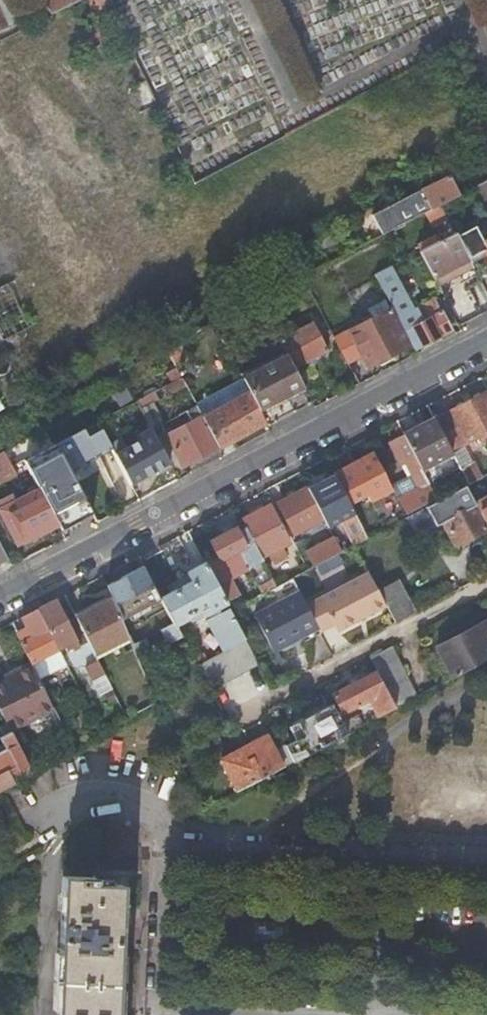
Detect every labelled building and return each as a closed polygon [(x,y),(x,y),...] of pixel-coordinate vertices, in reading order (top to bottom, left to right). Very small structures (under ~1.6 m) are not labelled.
[(8,0),(0,0),(0,32),(24,21),(18,6),(12,9),(8,0)] [(12,9),(18,6),(15,0),(8,0),(12,9)] [(52,14),(80,0),(45,0),(52,14)] [(108,0),(87,0),(98,23),(116,15),(108,0)] [(422,191),(432,210),(441,206),(459,196),(455,186),(450,176),(422,191)] [(476,187),(484,201),(486,200),(486,181),(476,187)] [(373,216),(383,236),(425,214),(432,210),(422,191),(397,204),(373,216)] [(432,210),(425,214),(432,226),(448,219),(441,206),(432,210)] [(484,244),(475,227),(457,237),(472,264),(486,256),(486,257),(486,243),(484,244)] [(334,242),(328,230),(317,236),(323,248),(334,242)] [(417,246),(438,285),(456,275),(465,292),(474,288),(482,283),(472,264),(457,237),(456,234),(437,244),(434,238),(417,246)] [(376,275),(416,350),(437,338),(452,330),(435,299),(415,310),(392,267),(376,275)] [(9,288),(0,271),(0,292),(9,288)] [(374,319),(390,310),(385,301),(369,310),(374,319)] [(374,319),(335,339),(348,363),(363,354),(370,366),(389,356),(409,345),(390,310),(374,319)] [(289,357),(295,369),(312,360),(329,351),(312,323),(285,338),(278,327),(274,329),(289,357)] [(177,369),(184,383),(198,376),(179,342),(165,349),(177,369)] [(283,399),(306,388),(295,369),(289,357),(245,379),(251,392),(261,410),(283,399)] [(142,409),(186,386),(184,383),(177,369),(169,374),(173,382),(137,401),(142,409)] [(20,400),(12,388),(0,395),(0,411),(20,400)] [(244,436),(268,422),(261,410),(251,392),(243,396),(240,391),(231,396),(234,401),(221,408),(218,403),(216,399),(211,402),(215,411),(203,418),(220,448),(220,449),(244,436)] [(435,422),(451,452),(463,446),(486,434),(486,399),(485,395),(460,409),(435,422)] [(231,396),(218,403),(221,408),(234,401),(231,396)] [(191,422),(202,416),(197,407),(186,413),(191,422)] [(202,457),(220,448),(203,418),(202,416),(191,422),(168,435),(185,466),(202,457)] [(14,466),(26,460),(3,421),(0,423),(0,443),(5,451),(14,466)] [(435,422),(434,421),(419,429),(403,437),(428,483),(439,478),(447,491),(467,481),(461,470),(451,452),(435,422)] [(152,474),(172,464),(153,429),(139,436),(143,443),(117,456),(132,484),(152,474)] [(59,444),(73,472),(93,461),(113,450),(103,432),(90,439),(85,430),(59,444)] [(427,487),(430,486),(428,483),(403,437),(397,440),(390,444),(403,467),(401,468),(408,481),(392,490),(394,491),(398,500),(399,500),(407,515),(434,501),(427,487)] [(55,445),(52,440),(45,444),(47,449),(55,445)] [(74,504),(86,498),(73,472),(59,444),(58,443),(55,445),(47,449),(33,456),(61,511),(74,504)] [(461,470),(472,464),(463,446),(451,452),(461,470)] [(6,481),(16,475),(19,474),(14,466),(5,451),(0,454),(0,480),(2,483),(6,481)] [(392,490),(385,475),(373,455),(354,465),(334,476),(350,505),(367,496),(371,503),(394,491),(392,490)] [(14,466),(19,474),(30,467),(26,460),(14,466)] [(472,464),(461,470),(467,481),(470,486),(481,480),(472,464)] [(6,481),(10,489),(21,484),(16,475),(6,481)] [(356,546),(368,540),(350,505),(334,476),(321,483),(307,490),(324,520),(329,529),(340,523),(354,547),(356,546)] [(470,486),(469,487),(483,515),(486,513),(486,477),(481,480),(470,486)] [(15,499),(35,538),(47,532),(60,525),(39,485),(30,490),(30,491),(15,499)] [(466,488),(439,502),(434,505),(427,509),(437,527),(443,524),(456,548),(462,544),(486,531),(486,527),(466,488)] [(294,535),(324,520),(307,490),(293,498),(278,505),(294,535)] [(35,538),(15,499),(13,495),(0,502),(0,510),(19,546),(27,542),(35,538)] [(247,529),(262,559),(270,555),(274,565),(286,558),(281,549),(289,545),(269,507),(255,514),(242,521),(247,529)] [(239,551),(239,552),(249,570),(250,571),(264,563),(262,559),(247,529),(240,533),(238,529),(223,537),(209,544),(217,559),(218,562),(239,551)] [(314,568),(341,554),(329,529),(309,539),(315,550),(307,555),(314,568)] [(8,558),(0,542),(0,562),(8,558)] [(231,579),(249,570),(239,552),(239,551),(218,562),(217,559),(211,562),(205,566),(225,604),(239,596),(231,579)] [(257,666),(230,613),(225,604),(205,566),(196,570),(187,575),(188,577),(192,583),(171,594),(160,600),(161,601),(173,625),(174,627),(189,620),(192,625),(197,622),(196,621),(194,617),(202,613),(204,617),(223,653),(196,667),(209,691),(257,666)] [(153,605),(161,601),(160,600),(143,568),(131,574),(107,587),(112,600),(121,622),(128,618),(153,605)] [(320,630),(322,632),(336,625),(339,632),(363,620),(387,607),(369,574),(308,606),(320,630)] [(168,587),(171,594),(192,583),(188,577),(168,587)] [(263,595),(277,588),(274,582),(259,590),(263,595)] [(381,594),(396,624),(415,614),(399,584),(381,594)] [(304,638),(320,630),(308,606),(301,593),(257,617),(276,653),(280,651),(288,647),(295,643),(294,640),(303,636),(304,638)] [(121,622),(112,600),(95,609),(77,619),(89,644),(96,656),(129,640),(121,622)] [(70,653),(89,644),(77,619),(68,601),(58,607),(56,602),(47,607),(38,611),(58,651),(67,646),(70,653)] [(153,605),(128,618),(131,622),(156,609),(153,605)] [(58,651),(38,611),(29,615),(21,620),(26,630),(17,635),(32,665),(58,651)] [(196,621),(204,617),(202,613),(194,617),(196,621)] [(486,662),(486,622),(484,624),(448,643),(465,674),(486,662)] [(307,644),(323,635),(322,632),(320,630),(304,638),(307,644)] [(131,646),(129,640),(96,656),(97,659),(99,663),(131,646)] [(454,679),(465,674),(448,643),(438,649),(454,679)] [(397,709),(418,698),(391,648),(381,654),(370,659),(377,673),(392,700),(397,709)] [(40,680),(66,667),(58,651),(32,665),(40,680)] [(286,665),(280,651),(276,653),(283,667),(286,665)] [(153,654),(138,662),(146,680),(162,671),(153,654)] [(104,673),(99,663),(88,668),(93,679),(104,673)] [(56,710),(40,680),(32,665),(24,669),(15,673),(17,677),(7,683),(0,686),(0,703),(14,731),(56,710)] [(5,679),(7,683),(17,677),(15,673),(5,679)] [(378,720),(397,709),(392,700),(377,673),(356,685),(334,697),(343,714),(368,700),(378,720)] [(296,763),(348,735),(342,724),(332,707),(312,718),(291,729),(299,743),(288,749),(291,753),(296,763)] [(348,735),(364,727),(358,715),(342,724),(348,735)] [(28,767),(11,734),(5,737),(0,740),(5,751),(0,753),(0,793),(14,785),(10,777),(28,767)] [(240,792),(296,763),(291,753),(288,749),(277,754),(268,738),(246,750),(223,762),(240,792)] [(14,785),(32,775),(28,767),(10,777),(14,785)] [(116,991),(116,982),(117,956),(118,939),(119,925),(120,905),(121,887),(113,887),(94,886),(94,881),(94,880),(62,879),(61,897),(61,911),(58,955),(57,981),(57,985),(56,1012),(55,1014),(115,1014),(116,991)]
